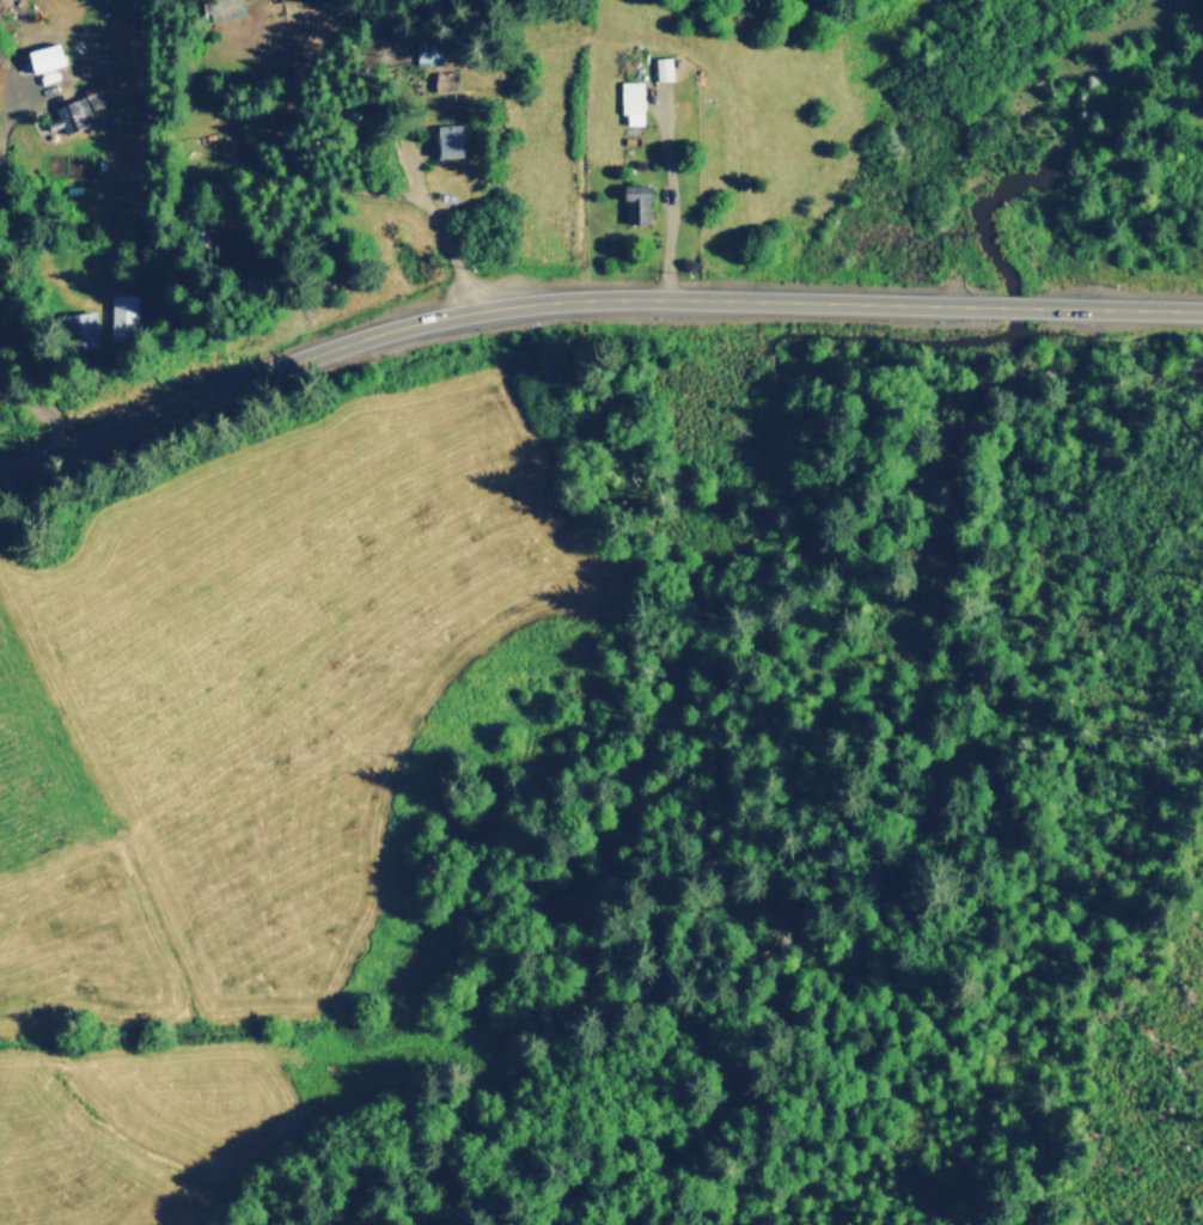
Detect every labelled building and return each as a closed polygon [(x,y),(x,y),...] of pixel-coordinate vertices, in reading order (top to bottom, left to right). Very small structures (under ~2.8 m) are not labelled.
[(672,79),(671,55),(655,56),(657,80),(672,79)] [(435,90),(457,89),(457,70),(434,71),(435,90)] [(643,79),(620,80),(621,112),(627,112),(627,123),(644,123),(643,79)] [(110,108),(101,81),(83,86),(86,96),(54,106),(58,118),(48,121),(50,128),(62,125),(64,132),(94,122),(91,114),(110,108)] [(439,156),(463,155),(462,122),(438,123),(439,156)] [(651,222),(650,196),(653,196),(653,183),(626,184),(627,222),(651,222)] [(113,339),(139,338),(139,293),(113,294),(113,339)] [(102,342),(96,309),(68,314),(74,348),(102,342)]
